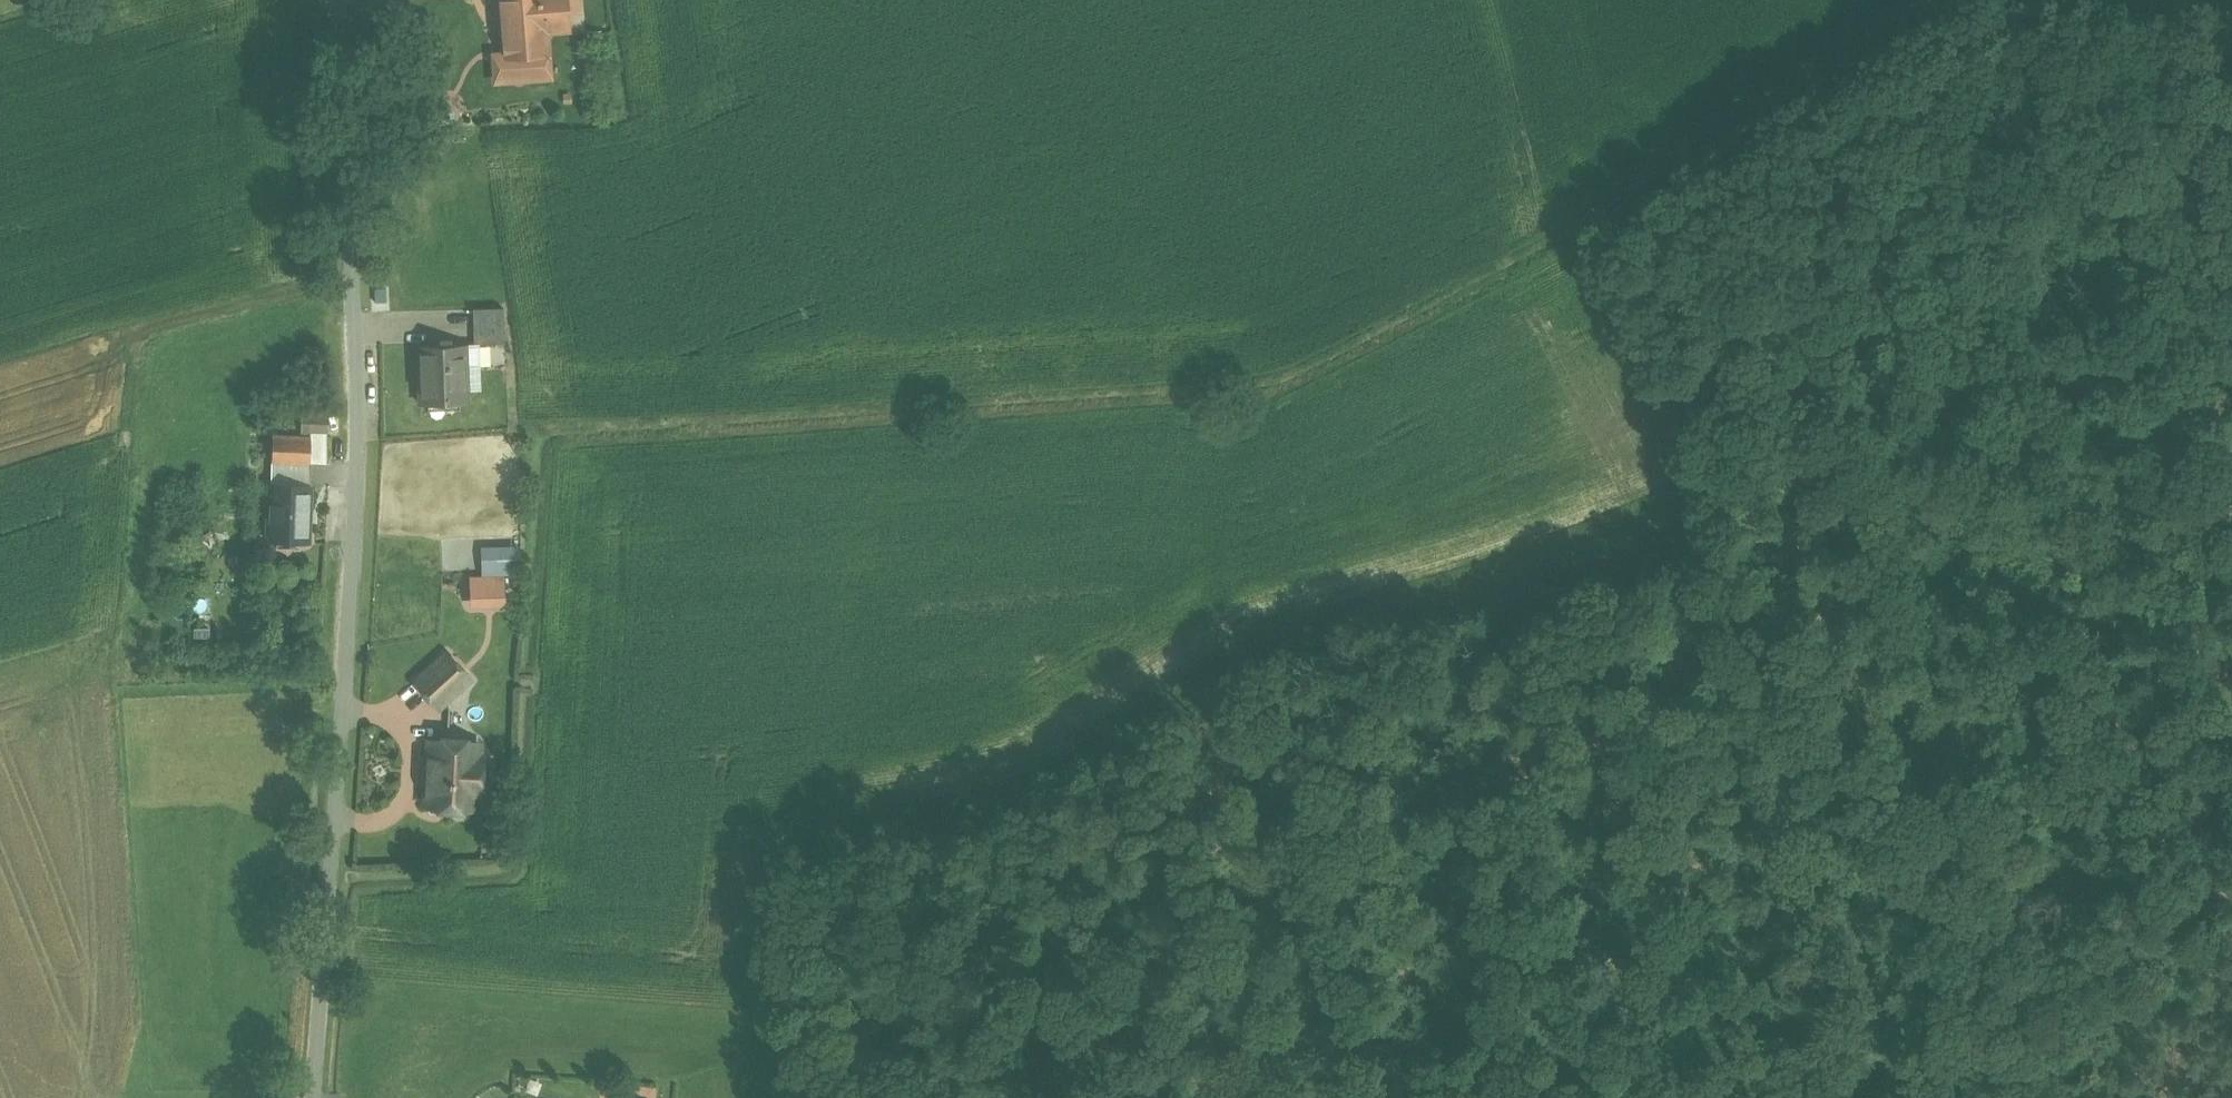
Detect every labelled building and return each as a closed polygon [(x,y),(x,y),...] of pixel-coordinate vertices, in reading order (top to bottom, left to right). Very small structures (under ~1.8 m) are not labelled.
[(501,15),(503,14),(506,54),(507,56),(549,53),(547,31),(569,29),(567,0),(500,0),(501,15)] [(549,53),(507,56),(506,54),(495,55),(497,81),(551,77),(549,53)] [(489,199),(479,200),(481,223),(491,222),(489,199)] [(505,307),(475,308),(476,344),(506,343),(505,307)] [(467,345),(420,346),(421,402),(467,402),(467,388),(481,388),(481,367),(467,367),(467,345)] [(328,415),(304,414),(303,431),(327,432),(328,415)] [(329,436),(311,435),(311,437),(311,464),(328,464),(329,436)] [(311,437),(274,436),(273,462),(311,464),(311,437)] [(311,464),(273,462),(272,484),(271,484),(269,541),(309,542),(311,485),(311,464)] [(447,654),(418,681),(440,706),(470,679),(447,654)] [(480,744),(430,742),(427,803),(477,806),(477,796),(483,796),(485,755),(479,754),(480,744)]
